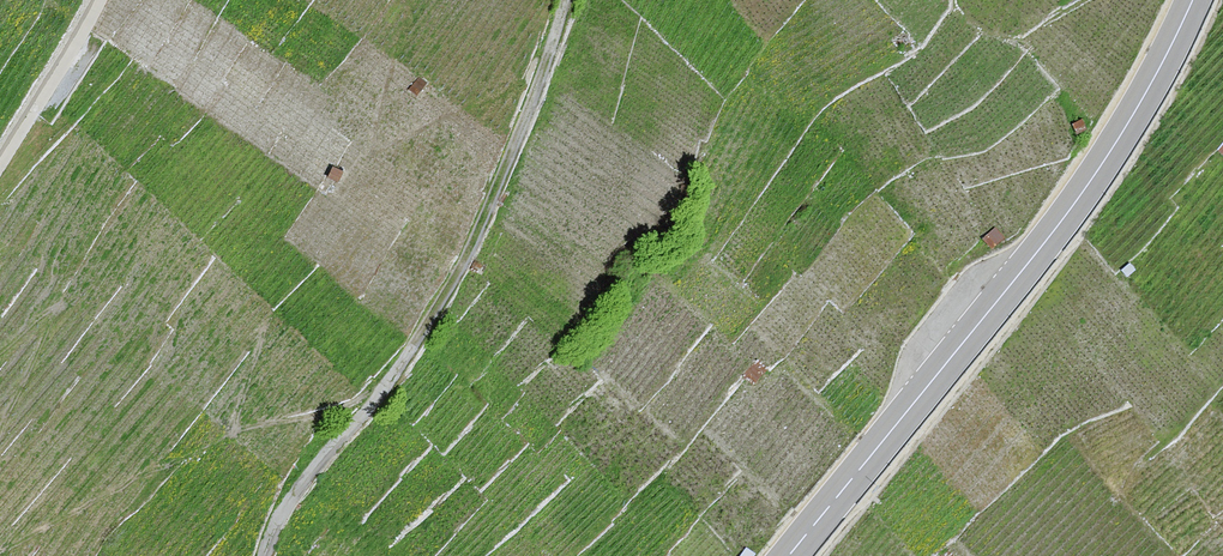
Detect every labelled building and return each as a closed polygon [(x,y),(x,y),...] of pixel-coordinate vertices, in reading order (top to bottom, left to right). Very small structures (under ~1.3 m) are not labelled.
[(418,78),(409,89),(417,95),(426,83),(418,78)] [(1085,129),(1081,121),(1074,124),(1078,133),(1085,129)] [(333,168),(329,176),(338,180),(342,172),(333,168)] [(1003,238),(995,228),(983,238),(992,248),(1003,238)] [(481,265),(475,262),(471,269),(478,272),(481,265)] [(1134,270),(1130,264),(1123,270),(1127,275),(1134,270)] [(763,371),(755,364),(746,374),(754,381),(763,371)]
